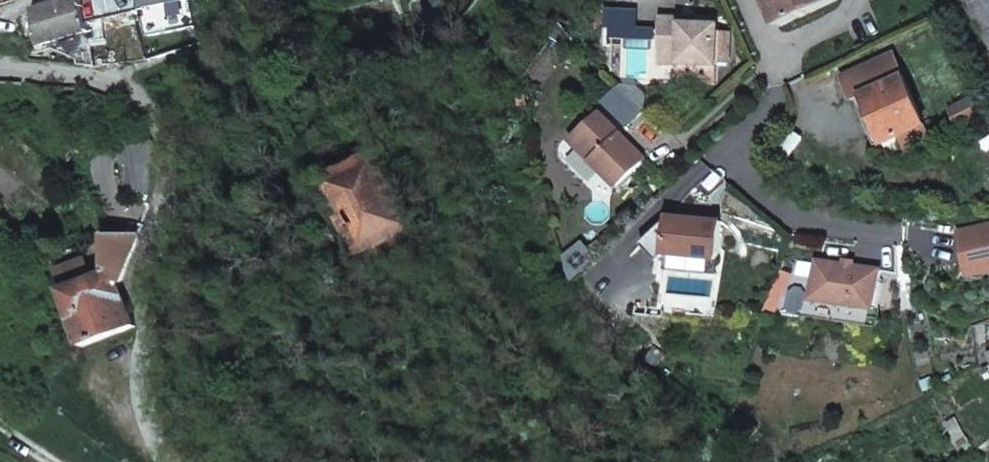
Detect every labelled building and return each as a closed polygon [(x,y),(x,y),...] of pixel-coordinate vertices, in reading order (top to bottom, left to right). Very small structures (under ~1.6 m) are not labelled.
[(97,64),(84,0),(73,0),(37,11),(46,45),(73,36),(78,62),(94,64),(97,64)] [(194,0),(140,0),(142,11),(194,0)] [(781,26),(836,0),(769,0),(781,26)] [(988,42),(988,0),(966,0),(988,42)] [(679,67),(716,67),(717,27),(693,26),(680,26),(680,21),(660,21),(660,59),(679,60),(679,67)] [(91,33),(97,64),(111,62),(147,58),(139,27),(91,33)] [(862,95),(884,143),(925,125),(903,76),(893,54),(843,76),(853,99),(862,95)] [(566,132),(618,187),(646,160),(594,105),(566,132)] [(385,309),(431,287),(413,252),(429,244),(402,192),(409,188),(390,150),(382,153),(380,150),(327,176),(328,179),(316,185),(321,195),(334,191),(366,257),(361,260),(385,309)] [(670,214),(643,242),(660,259),(666,252),(719,257),(722,220),(670,214)] [(962,248),(988,240),(988,216),(956,226),(962,248)] [(119,284),(140,225),(132,225),(131,230),(108,230),(109,269),(64,286),(83,345),(133,324),(119,284)] [(968,270),(988,264),(988,240),(962,248),(968,270)] [(62,256),(60,249),(53,252),(55,258),(62,256)] [(812,297),(875,306),(880,267),(818,258),(812,297)] [(19,370),(17,364),(11,365),(12,372),(19,370)]
